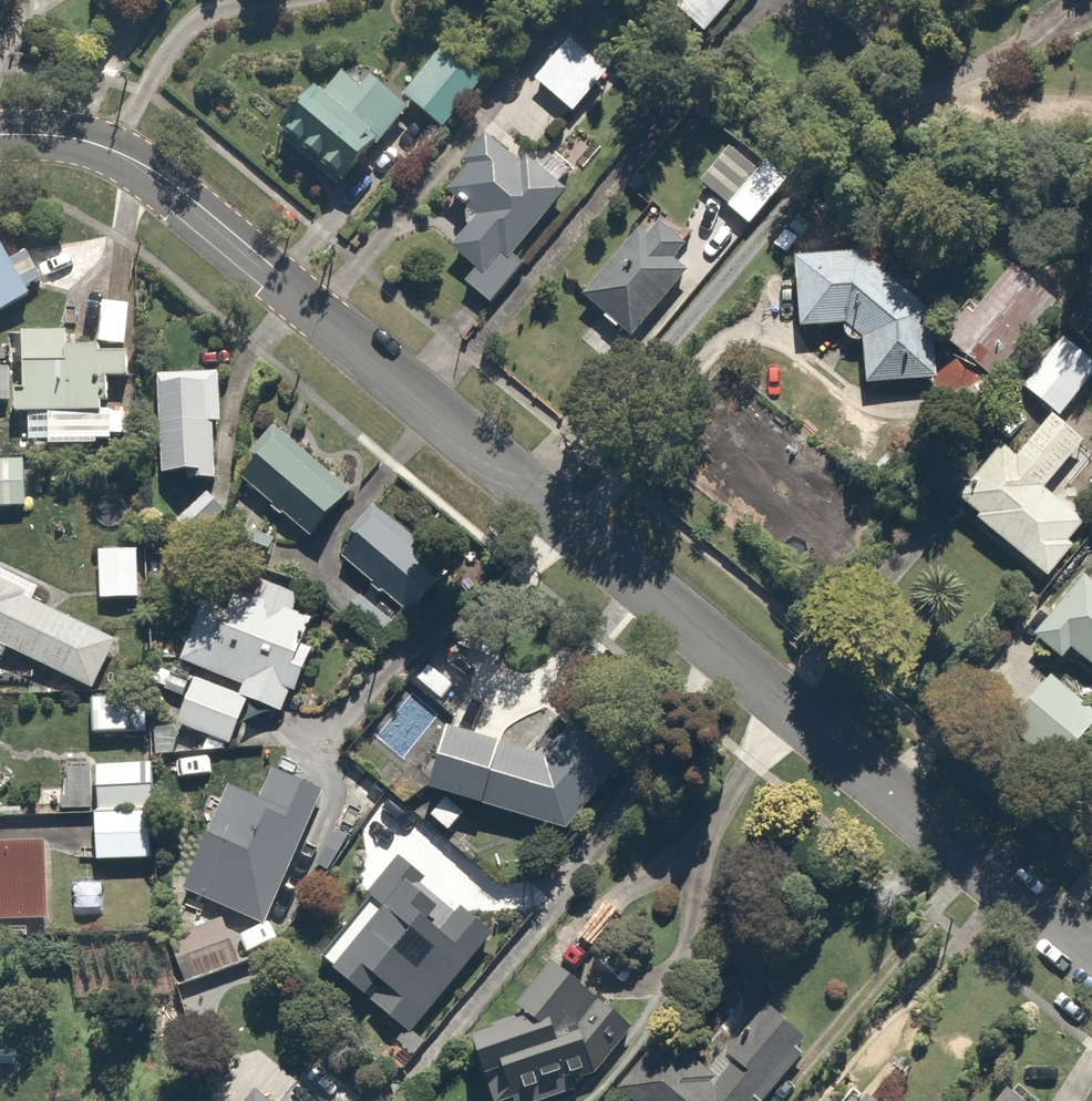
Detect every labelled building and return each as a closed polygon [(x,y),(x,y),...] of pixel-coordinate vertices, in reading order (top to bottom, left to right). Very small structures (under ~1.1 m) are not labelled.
[(436,131),(488,78),(408,0),(394,0),(367,28),(419,79),(401,97),(436,131)] [(673,7),(703,27),(722,0),(678,0),(673,7)] [(600,66),(564,36),(529,79),(565,108),(600,66)] [(346,55),(292,107),(349,167),(404,114),(346,55)] [(511,248),(572,166),(546,147),(532,165),(480,126),(431,191),(467,218),(445,248),(467,265),(457,279),(496,308),(530,263),(511,248)] [(620,342),(680,267),(663,254),(678,235),(659,220),(643,240),(628,228),(570,302),(620,342)] [(24,290),(18,279),(30,272),(35,280),(42,276),(28,253),(8,265),(5,259),(20,250),(15,240),(1,247),(0,246),(0,304),(24,290)] [(898,286),(853,249),(789,247),(787,248),(791,325),(839,323),(838,323),(838,324),(838,325),(838,326),(838,327),(837,328),(838,329),(838,330),(838,331),(838,332),(839,333),(839,334),(840,335),(841,336),(842,337),(843,337),(844,338),(845,338),(846,339),(847,339),(848,339),(849,339),(850,339),(851,339),(852,338),(853,338),(854,337),(855,337),(858,379),(928,380),(929,307),(900,283),(898,286)] [(996,265),(940,330),(990,372),(1046,307),(996,265)] [(123,301),(98,300),(96,338),(121,339),(123,301)] [(1091,364),(1051,335),(1016,383),(1056,412),(1091,364)] [(0,364),(0,399),(8,399),(8,408),(21,407),(21,437),(111,434),(110,403),(97,403),(97,394),(107,394),(106,374),(119,374),(118,348),(95,349),(95,342),(59,343),(59,358),(16,359),(17,387),(4,387),(6,364),(0,364)] [(218,369),(152,370),(153,471),(219,471),(218,369)] [(1014,455),(994,439),(952,496),(971,510),(967,516),(1045,576),(1068,545),(1062,540),(1081,515),(1041,485),(1077,436),(1046,413),(1014,455)] [(270,425),(231,468),(309,538),(348,495),(270,425)] [(0,459),(0,506),(23,506),(23,459),(0,459)] [(374,489),(326,550),(411,616),(458,555),(374,489)] [(134,548),(91,550),(94,597),(136,595),(134,548)] [(1071,570),(1024,635),(1056,658),(1063,650),(1091,671),(1091,585),(1071,570)] [(0,573),(0,649),(3,643),(82,686),(111,633),(0,573)] [(241,599),(199,584),(161,685),(180,692),(170,722),(224,742),(241,696),(279,711),(313,619),(287,609),(294,590),(251,574),(241,599)] [(125,735),(147,734),(145,692),(86,695),(88,736),(99,736),(101,760),(126,759),(125,735)] [(561,751),(435,722),(419,793),(544,822),(561,751)] [(150,763),(87,763),(87,862),(150,862),(150,763)] [(261,925),(319,791),(267,768),(254,799),(223,786),(178,890),(261,925)] [(43,837),(0,838),(0,923),(44,922),(43,837)] [(406,1030),(482,930),(391,861),(314,963),(357,996),(367,983),(377,991),(369,1002),(406,1030)] [(229,958),(215,915),(166,932),(180,975),(229,958)] [(542,959),(502,1007),(517,1020),(464,1039),(477,1080),(494,1100),(532,1100),(583,1082),(627,1023),(542,959)] [(798,1035),(757,1003),(720,1051),(671,1014),(610,1094),(620,1100),(748,1100),(798,1035)] [(290,1084),(271,1069),(246,1100),(277,1100),(290,1084)] [(862,1088),(853,1100),(881,1100),(862,1088)] [(1014,1093),(1008,1100),(1025,1100),(1014,1093)]
